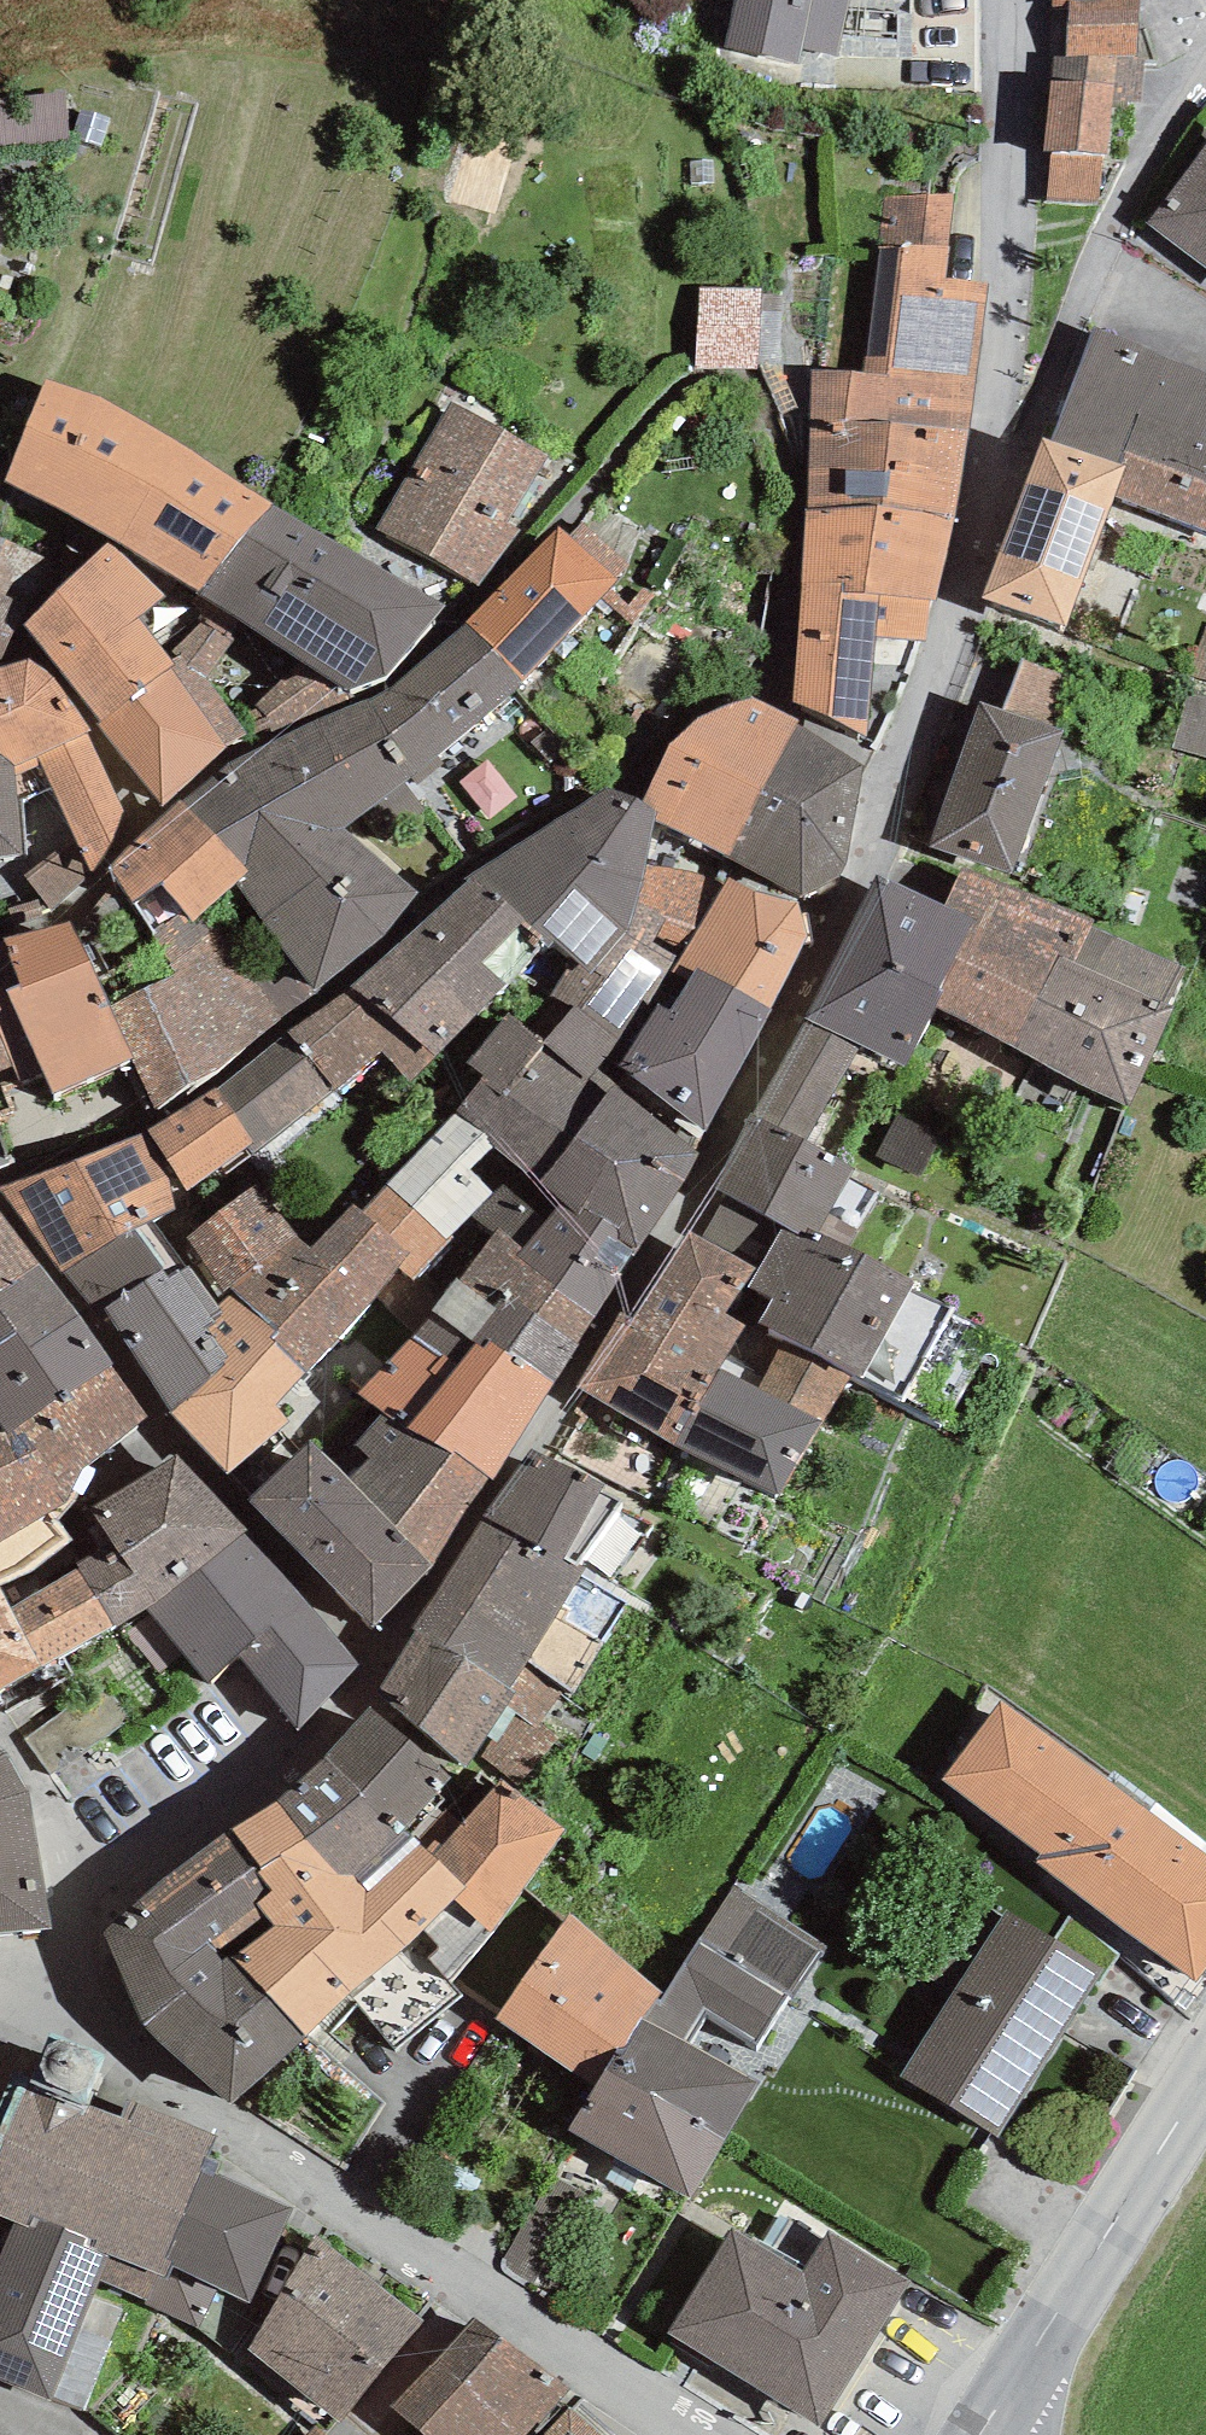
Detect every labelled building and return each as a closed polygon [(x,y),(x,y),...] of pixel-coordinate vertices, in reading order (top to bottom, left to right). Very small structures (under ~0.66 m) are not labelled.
[(850,0),(734,0),(724,46),(800,65),(803,49),(837,55),(850,0)] [(1071,6),(1066,56),(1137,55),(1142,0),(1072,0),(1071,6)] [(1137,55),(1066,56),(1054,56),(1043,149),(1052,150),(1104,154),(1109,154),(1113,101),(1140,104),(1144,56),(1137,55)] [(0,98),(0,140),(65,133),(60,92),(0,98)] [(1146,222),(1205,268),(1205,144),(1146,222)] [(1098,204),(1104,154),(1052,150),(1046,201),(1098,204)] [(953,197),(886,195),(880,244),(950,245),(953,197)] [(945,280),(950,245),(880,244),(866,373),(814,369),(811,421),(892,426),(972,431),(990,284),(945,280)] [(750,292),(696,292),(695,371),(749,372),(750,292)] [(1091,331),(1066,399),(1133,422),(1135,417),(1205,441),(1205,374),(1091,331)] [(100,394),(47,380),(5,478),(119,542),(185,446),(100,394)] [(1066,399),(1051,440),(1124,466),(1113,496),(1205,529),(1205,441),(1135,417),(1133,422),(1066,399)] [(451,400),(376,527),(476,586),(523,533),(508,524),(550,458),(451,400)] [(881,505),(892,426),(811,421),(808,507),(881,505)] [(972,431),(892,426),(881,505),(955,518),(972,431)] [(1040,436),(983,597),(1067,627),(1113,496),(1124,466),(1051,440),(1040,436)] [(119,542),(197,594),(272,504),(185,446),(119,542)] [(272,504),(197,594),(352,690),(387,678),(445,604),(272,504)] [(933,599),(955,518),(881,505),(808,507),(803,581),(840,579),(840,593),(933,599)] [(526,682),(617,579),(558,525),(467,621),(526,682)] [(0,538),(0,659),(1,659),(50,560),(0,538)] [(109,543),(24,624),(103,722),(175,666),(167,654),(139,617),(165,597),(109,543)] [(921,643),(933,599),(840,593),(840,579),(803,581),(793,699),(865,735),(877,639),(921,643)] [(175,666),(103,722),(97,723),(161,806),(226,750),(247,733),(227,702),(251,675),(225,655),(235,638),(205,617),(167,654),(175,666)] [(526,682),(467,621),(389,690),(365,700),(414,773),(410,777),(418,786),(445,765),(437,755),(526,682)] [(1020,654),(1000,709),(1063,733),(1084,678),(1020,654)] [(0,667),(0,754),(15,766),(18,803),(51,786),(75,839),(24,874),(52,910),(92,872),(134,827),(87,732),(91,731),(51,674),(28,659),(0,667)] [(1187,693),(1171,746),(1205,756),(1205,698),(1187,693)] [(653,820),(728,858),(797,726),(800,719),(752,697),(701,716),(670,744),(641,799),(660,812),(653,820)] [(317,992),(427,899),(346,828),(410,777),(414,773),(365,700),(314,721),(230,763),(181,801),(248,873),(236,884),(276,941),(317,992)] [(1000,709),(979,702),(927,844),(1010,874),(1063,733),(1000,709)] [(803,729),(797,726),(728,858),(801,897),(842,873),(846,866),(865,766),(874,751),(806,720),(803,729)] [(15,766),(0,754),(0,856),(22,854),(18,803),(15,766)] [(653,820),(660,812),(641,799),(610,789),(552,824),(638,893),(644,863),(653,820)] [(181,801),(108,867),(153,934),(180,914),(191,926),(198,919),(236,884),(248,873),(181,801)] [(552,824),(474,871),(549,939),(577,963),(553,991),(574,1006),(619,1038),(644,998),(650,1002),(672,961),(674,957),(653,943),(667,919),(635,905),(638,893),(552,824)] [(725,883),(644,863),(638,893),(635,905),(667,919),(653,943),(674,957),(672,961),(694,975),(698,967),(773,1009),(807,938),(798,902),(728,879),(725,883)] [(1093,919),(960,869),(943,908),(968,920),(931,1005),(1016,1048),(1058,956),(1076,961),(1089,929),(1093,919)] [(436,1057),(549,939),(474,871),(352,985),(436,1057)] [(877,875),(803,1020),(857,1050),(904,1066),(931,1005),(968,920),(943,908),(877,875)] [(130,1052),(158,1110),(317,992),(276,941),(242,971),(198,919),(191,926),(180,914),(153,934),(176,971),(111,1010),(130,1052)] [(69,921),(4,939),(19,983),(6,987),(52,1094),(134,1059),(130,1052),(111,1010),(69,921)] [(1187,967),(1089,929),(1076,961),(1058,956),(1016,1048),(1127,1107),(1187,967)] [(706,1134),(773,1009),(698,967),(694,975),(668,1007),(658,1003),(618,1065),(706,1134)] [(288,1032),(335,1091),(382,1052),(411,1081),(436,1057),(352,985),(288,1032)] [(619,1038),(574,1006),(544,1044),(509,1011),(462,1063),(481,1076),(456,1110),(520,1166),(538,1182),(607,1093),(589,1077),(608,1056),(619,1038)] [(857,1050),(803,1020),(752,1114),(807,1143),(857,1050)] [(13,1108),(3,1088),(22,1080),(0,1030),(0,1114),(13,1108)] [(288,1032),(214,1088),(256,1142),(249,1147),(255,1156),(335,1091),(288,1032)] [(695,1149),(706,1134),(618,1065),(608,1056),(589,1077),(607,1093),(538,1182),(563,1200),(637,1252),(699,1153),(695,1149)] [(214,1088),(148,1132),(187,1189),(249,1147),(256,1142),(214,1088)] [(520,1166),(456,1110),(386,1185),(448,1239),(472,1216),(520,1166)] [(752,1114),(713,1186),(726,1193),(784,1224),(781,1230),(811,1246),(818,1232),(853,1167),(807,1143),(752,1114)] [(0,1188),(0,1189),(61,1271),(152,1217),(191,1201),(184,1193),(187,1189),(148,1132),(0,1188)] [(10,1163),(0,1137),(0,1168),(10,1163)] [(524,1248),(563,1200),(538,1182),(520,1166),(472,1216),(494,1233),(497,1228),(524,1248)] [(448,1239),(386,1185),(363,1212),(411,1259),(401,1269),(413,1279),(448,1239)] [(250,1306),(307,1247),(251,1188),(187,1238),(204,1263),(196,1266),(219,1296),(231,1286),(237,1292),(250,1306)] [(784,1224),(726,1193),(702,1237),(753,1265),(760,1269),(781,1230),(784,1224)] [(599,1314),(637,1252),(563,1200),(524,1248),(519,1256),(599,1314)] [(307,1247),(250,1306),(276,1331),(269,1337),(304,1370),(401,1269),(411,1259),(363,1212),(353,1204),(312,1248),(307,1247)] [(39,1261),(0,1210),(0,1287),(39,1261)] [(152,1217),(61,1271),(170,1411),(232,1358),(205,1329),(223,1314),(218,1307),(152,1217)] [(494,1233),(460,1280),(495,1306),(503,1295),(575,1347),(599,1314),(519,1256),(524,1248),(497,1228),(494,1233)] [(760,1269),(751,1286),(773,1297),(759,1323),(786,1336),(849,1370),(865,1377),(914,1282),(818,1232),(811,1246),(781,1230),(760,1269)] [(579,1385),(679,1446),(720,1369),(747,1324),(726,1314),(753,1265),(702,1237),(690,1231),(635,1324),(622,1317),(579,1385)] [(19,1332),(30,1349),(77,1317),(39,1261),(0,1287),(0,1345),(19,1332)] [(495,1306),(460,1280),(432,1312),(482,1350),(488,1341),(553,1386),(575,1347),(503,1295),(495,1306)] [(232,1358),(170,1411),(228,1476),(290,1417),(276,1403),(304,1370),(269,1337),(276,1331),(250,1306),(237,1292),(218,1307),(223,1314),(205,1329),(232,1358)] [(482,1350),(432,1312),(358,1393),(381,1411),(406,1430),(409,1425),(451,1457),(455,1452),(493,1480),(553,1386),(488,1341),(482,1350)] [(113,1362),(77,1317),(30,1349),(19,1332),(0,1345),(0,1423),(8,1435),(113,1362)] [(758,1388),(720,1369),(679,1446),(780,1500),(849,1370),(786,1336),(758,1388)] [(145,1418),(113,1362),(8,1435),(52,1514),(65,1505),(83,1466),(145,1418)] [(431,1566),(493,1480),(455,1452),(451,1457),(409,1425),(406,1430),(381,1411),(357,1446),(372,1461),(350,1482),(431,1566)] [(72,1542),(52,1514),(8,1435),(0,1423),(0,1585),(72,1542)] [(309,1441),(249,1498),(371,1629),(431,1566),(350,1482),(309,1441)] [(532,1449),(482,1518),(573,1567),(621,1504),(600,1492),(605,1485),(532,1449)] [(177,1454),(133,1483),(201,1569),(243,1532),(247,1528),(177,1454)] [(112,1550),(78,1568),(113,1623),(115,1628),(148,1607),(201,1569),(133,1483),(91,1511),(112,1550)] [(573,1567),(482,1518),(415,1627),(420,1630),(509,1690),(523,1668),(583,1572),(573,1567)] [(358,1663),(243,1532),(201,1569),(148,1607),(211,1684),(239,1654),(299,1727),(358,1663)] [(78,1568),(10,1607),(42,1667),(113,1623),(78,1568)] [(10,1607),(0,1592),(0,1612),(10,1607)] [(0,1612),(0,1691),(42,1667),(10,1607),(0,1612)] [(420,1630),(377,1691),(465,1766),(486,1735),(515,1694),(509,1690),(420,1630)] [(558,1691),(523,1668),(509,1690),(515,1694),(486,1735),(494,1739),(481,1759),(521,1784),(556,1737),(536,1723),(558,1691)] [(1205,1968),(1205,1856),(1002,1702),(941,1777),(1042,1854),(1034,1862),(1195,1983),(1205,1968)] [(373,1707),(327,1756),(408,1829),(453,1779),(373,1707)] [(0,1752),(0,1799),(26,1791),(5,1756),(0,1752)] [(420,1842),(408,1829),(327,1756),(277,1803),(340,1875),(350,1868),(369,1891),(420,1842)] [(453,1984),(567,1833),(501,1778),(430,1854),(465,1887),(454,1898),(414,1936),(453,1984)] [(26,1791),(0,1799),(0,1933),(50,1927),(26,1791)] [(277,1803),(235,1829),(266,1867),(257,1872),(273,1891),(259,1901),(274,1926),(232,1956),(304,2037),(352,1993),(397,2050),(462,1995),(453,1984),(414,1936),(454,1898),(465,1887),(430,1854),(420,1842),(369,1891),(350,1868),(340,1875),(277,1803)] [(237,2104),(304,2037),(232,1956),(274,1926),(259,1901),(273,1891),(257,1872),(266,1867),(235,1829),(163,1879),(104,1932),(144,2026),(237,2104)] [(827,1945),(736,1887),(698,1940),(789,1998),(827,1945)] [(662,1993),(573,1911),(495,2018),(595,2087),(609,2068),(643,2019),(662,1993)] [(1104,1973),(1006,1912),(900,2076),(998,2137),(1104,1973)] [(789,1998),(698,1940),(662,1993),(643,2019),(688,2045),(707,2016),(757,2045),(789,1998)] [(726,2136),(757,2084),(688,2045),(643,2019),(609,2068),(726,2136)] [(13,2220),(109,2259),(99,2284),(148,2300),(142,2308),(202,2327),(221,2290),(249,2301),(292,2208),(197,2169),(215,2136),(126,2099),(119,2119),(86,2107),(104,2058),(50,2034),(25,2090),(6,2083),(0,2099),(0,2215),(13,2220)] [(688,2201),(726,2136),(609,2068),(595,2087),(570,2131),(688,2201)] [(99,2284),(109,2259),(13,2220),(0,2253),(0,2380),(52,2401),(99,2284)] [(732,2227),(668,2334),(822,2425),(910,2278),(828,2229),(804,2269),(732,2227)] [(339,2421),(423,2321),(316,2239),(248,2351),(339,2421)] [(475,2318),(390,2404),(424,2434),(527,2434),(568,2390),(475,2318)] [(570,2409),(546,2434),(600,2434),(570,2409)] [(319,2426),(310,2434),(328,2434),(319,2426)]
